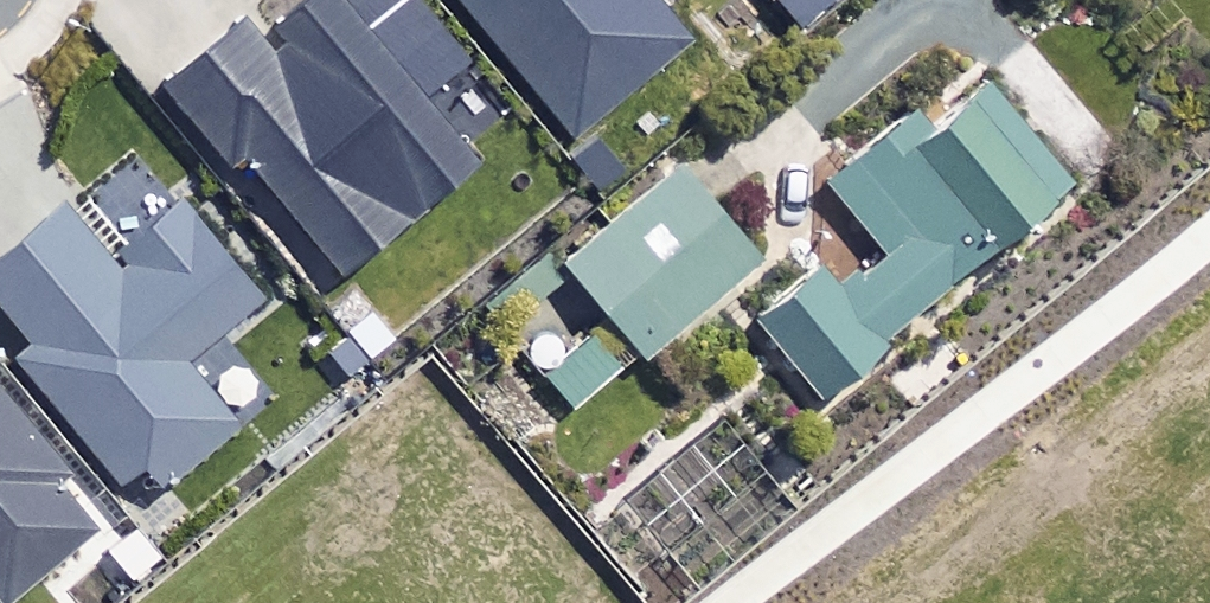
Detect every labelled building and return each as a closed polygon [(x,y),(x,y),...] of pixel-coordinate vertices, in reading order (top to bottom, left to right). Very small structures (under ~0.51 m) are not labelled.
[(344,275),(480,162),(429,101),(474,64),(421,0),(309,0),(281,23),(292,35),(273,51),(247,20),(163,89),(228,167),(244,155),(344,275)] [(573,142),(696,43),(662,0),(457,0),(573,142)] [(817,177),(875,242),(864,252),(840,225),(744,311),(816,392),(1065,169),(969,61),(887,134),(877,123),(817,177)] [(659,146),(487,301),(502,317),(562,263),(638,346),(749,246),(659,146)] [(119,478),(149,454),(166,475),(229,424),(179,363),(262,296),(177,194),(107,251),(120,268),(117,270),(67,208),(0,263),(0,303),(38,349),(23,361),(119,478)] [(583,331),(553,292),(506,329),(535,367),(583,331)] [(0,381),(0,602),(24,602),(109,531),(68,484),(80,475),(0,381)] [(816,430),(783,388),(731,428),(764,470),(816,430)] [(656,546),(616,494),(574,525),(614,578),(656,546)]
